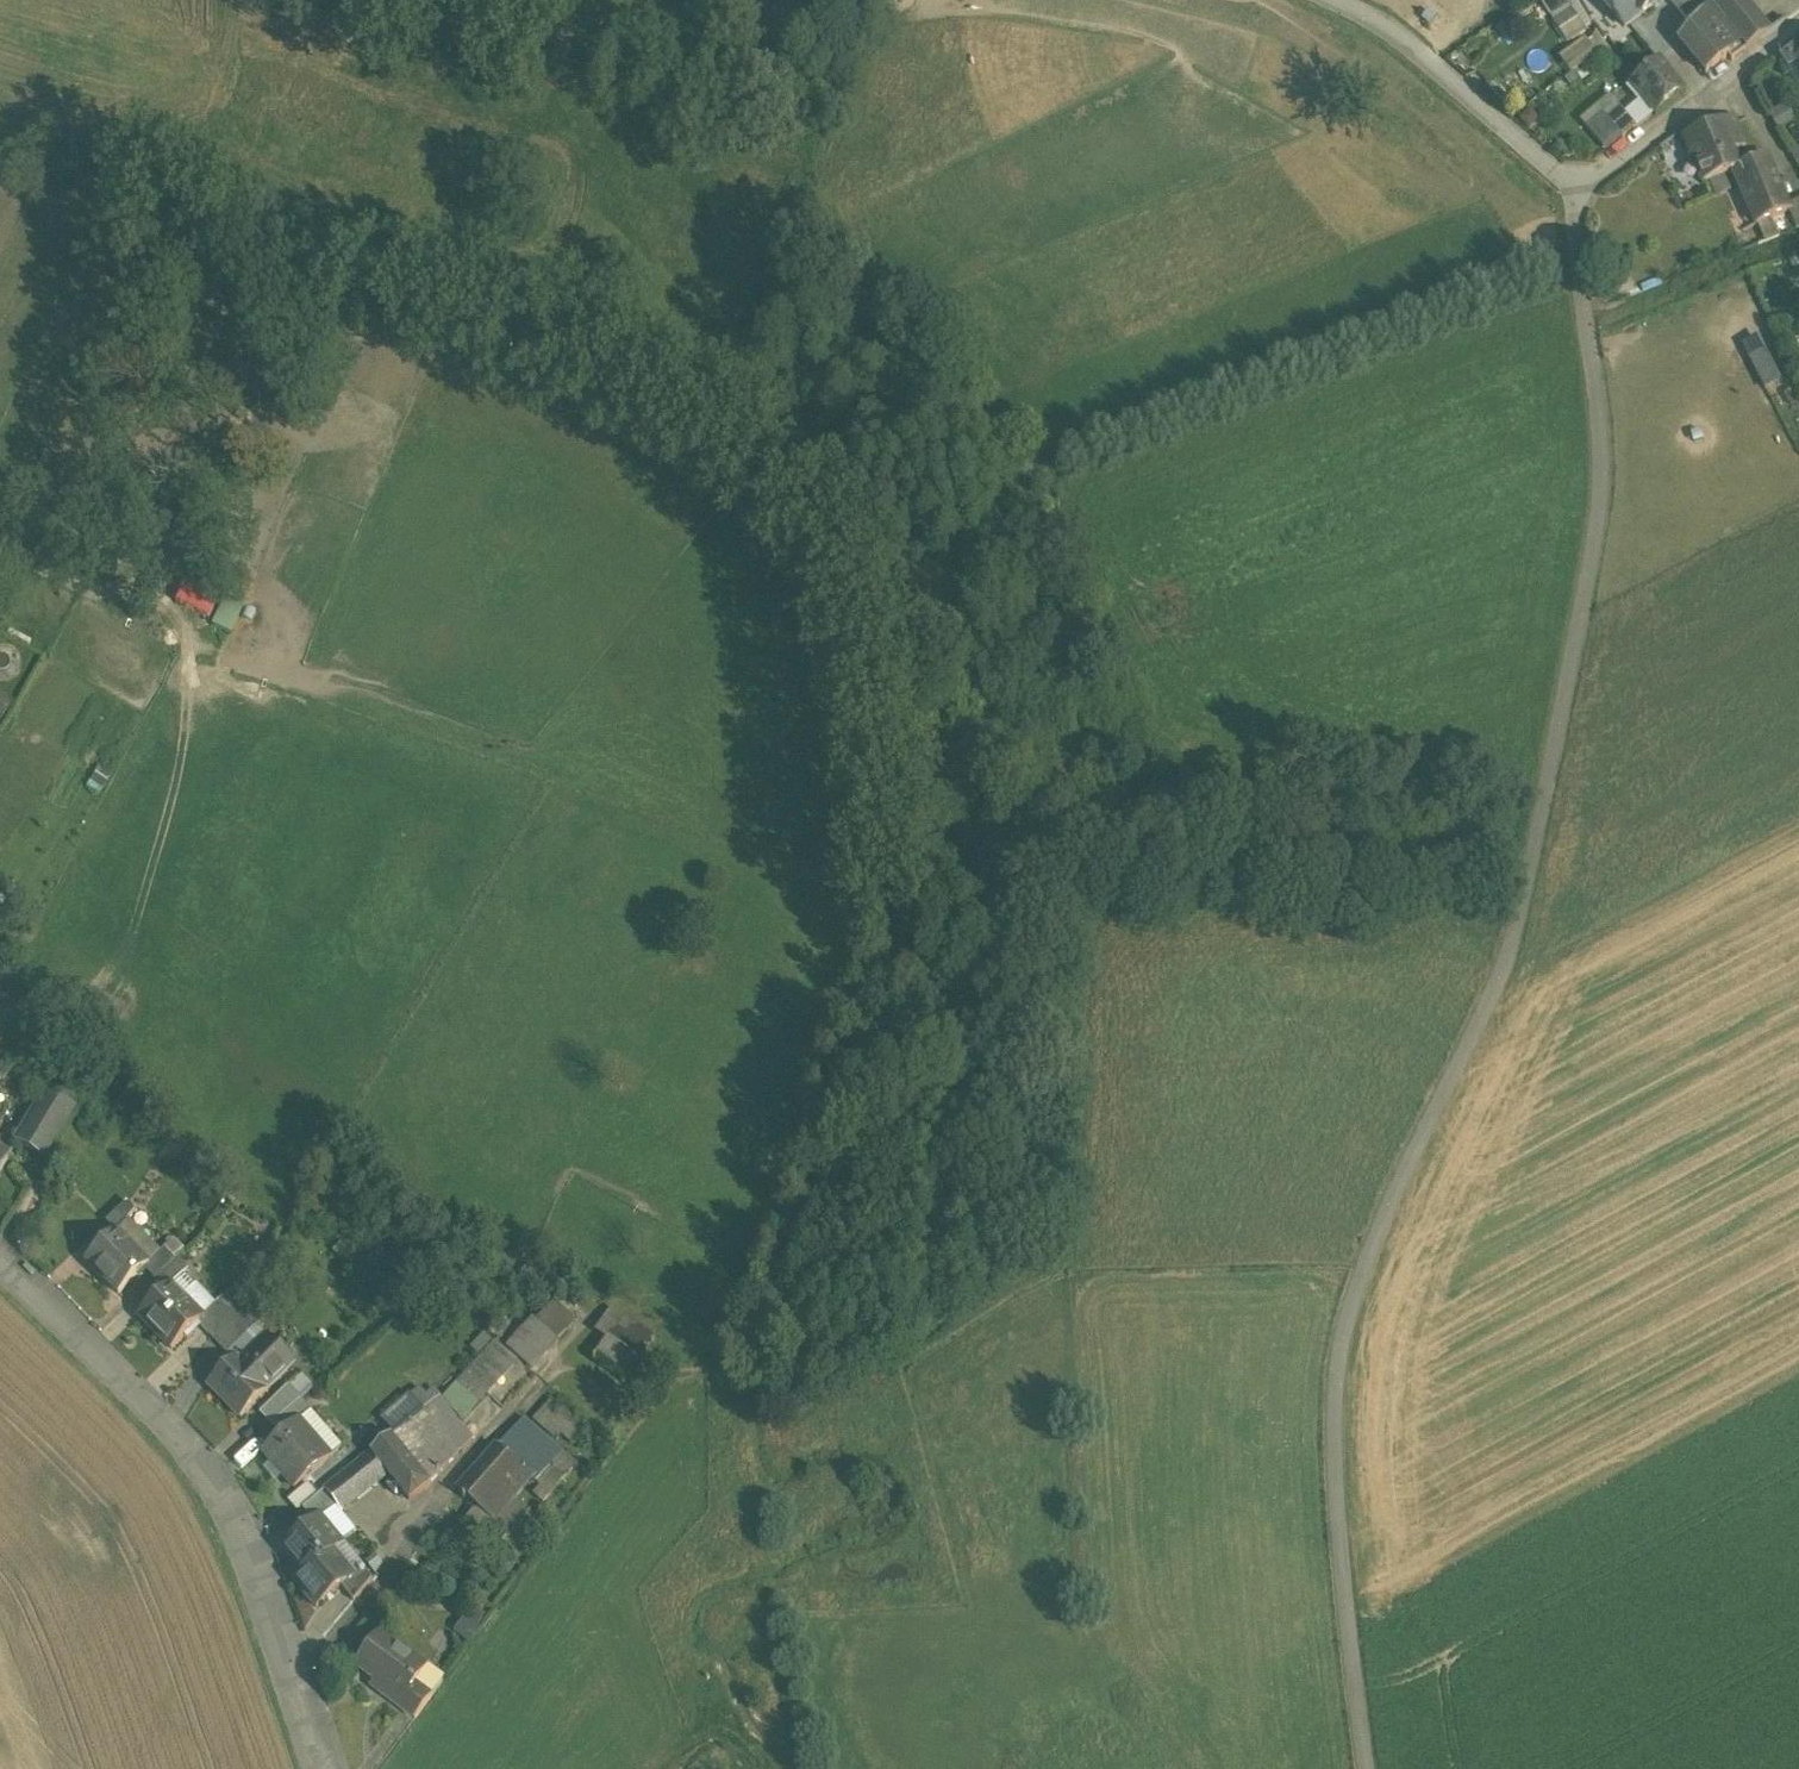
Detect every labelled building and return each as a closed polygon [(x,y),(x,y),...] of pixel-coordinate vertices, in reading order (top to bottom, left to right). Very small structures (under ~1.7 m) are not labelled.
[(1562,43),(1584,31),(1567,0),(1552,0),(1542,5),(1562,43)] [(1657,0),(1597,0),(1621,29),(1657,0)] [(1687,19),(1707,3),(1705,0),(1672,0),(1687,19)] [(1739,0),(1721,0),(1712,7),(1730,30),(1746,50),(1766,34),(1739,0)] [(1730,30),(1712,7),(1697,20),(1697,21),(1715,42),(1730,30)] [(1715,42),(1697,21),(1679,40),(1707,73),(1726,57),(1715,42)] [(1746,50),(1730,30),(1715,42),(1726,57),(1727,57),(1731,61),(1746,50)] [(1663,57),(1641,31),(1618,52),(1638,78),(1663,57)] [(1584,40),(1558,58),(1566,71),(1593,53),(1584,40)] [(1779,58),(1787,71),(1798,64),(1798,62),(1798,43),(1779,58)] [(1684,93),(1658,61),(1638,78),(1630,84),(1656,116),(1684,93)] [(1636,128),(1617,105),(1604,116),(1619,134),(1623,139),(1636,128)] [(1601,113),(1587,125),(1604,147),(1619,134),(1604,116),(1601,113)] [(1732,118),(1719,123),(1730,151),(1743,145),(1732,118)] [(1719,123),(1684,137),(1703,184),(1738,169),(1730,151),(1719,123)] [(1766,157),(1733,171),(1756,225),(1789,212),(1766,157)] [(1758,336),(1741,344),(1763,391),(1780,382),(1758,336)] [(10,695),(0,691),(0,718),(10,695)] [(71,1055),(50,1040),(26,1076),(48,1091),(49,1090),(76,1107),(88,1087),(98,1066),(71,1055)] [(0,1054),(0,1078),(4,1080),(15,1065),(0,1054)] [(48,1091),(16,1141),(44,1159),(76,1107),(49,1090),(48,1091)] [(0,1152),(0,1173),(10,1158),(0,1152)] [(129,1199),(109,1218),(119,1229),(139,1211),(129,1199)] [(138,1250),(119,1229),(86,1260),(117,1293),(149,1263),(150,1262),(148,1261),(138,1250)] [(187,1249),(175,1236),(166,1245),(178,1258),(187,1249)] [(151,1238),(138,1250),(148,1261),(161,1249),(151,1238)] [(161,1249),(148,1261),(150,1262),(149,1263),(160,1275),(177,1259),(178,1258),(166,1245),(161,1249)] [(160,1275),(155,1280),(165,1290),(170,1284),(172,1285),(183,1275),(188,1270),(177,1259),(160,1275)] [(195,1288),(183,1275),(172,1285),(184,1299),(195,1288)] [(165,1290),(139,1314),(172,1348),(197,1324),(203,1318),(184,1299),(172,1285),(170,1284),(165,1290)] [(203,1318),(197,1324),(213,1340),(230,1313),(239,1298),(242,1292),(236,1286),(203,1318)] [(261,1321),(239,1298),(230,1313),(249,1332),(261,1321)] [(249,1332),(230,1313),(213,1340),(227,1354),(249,1332)] [(555,1341),(532,1320),(523,1330),(522,1329),(507,1347),(530,1368),(555,1341)] [(249,1332),(227,1354),(233,1361),(236,1358),(242,1364),(262,1345),(249,1332)] [(602,1335),(591,1352),(612,1364),(622,1348),(602,1335)] [(262,1345),(242,1364),(267,1390),(293,1365),(291,1364),(287,1367),(265,1344),(269,1341),(267,1339),(262,1345)] [(494,1343),(442,1400),(461,1424),(516,1364),(494,1343)] [(233,1361),(209,1385),(241,1418),(268,1391),(267,1390),(242,1364),(236,1358),(233,1361)] [(288,1387),(260,1414),(271,1426),(301,1400),(288,1387)] [(530,1415),(554,1441),(575,1421),(551,1395),(530,1415)] [(422,1411),(409,1396),(381,1421),(393,1435),(422,1411)] [(442,1400),(439,1397),(422,1411),(427,1417),(439,1406),(466,1440),(454,1451),(455,1452),(457,1454),(472,1439),(442,1400)] [(301,1400),(271,1426),(281,1437),(299,1421),(299,1422),(311,1412),(301,1400)] [(466,1440),(439,1406),(427,1417),(454,1451),(466,1440)] [(427,1417),(422,1411),(393,1435),(389,1438),(427,1484),(455,1452),(454,1451),(427,1417)] [(576,1465),(521,1418),(511,1430),(527,1444),(511,1461),(530,1478),(540,1486),(533,1494),(543,1502),(565,1477),(576,1465)] [(299,1422),(299,1421),(281,1437),(262,1453),(294,1489),(328,1459),(309,1438),(311,1436),(299,1422)] [(427,1484),(389,1438),(370,1453),(389,1475),(393,1481),(388,1485),(396,1494),(401,1490),(409,1499),(427,1484)] [(511,1461),(496,1447),(457,1491),(491,1521),(505,1505),(530,1478),(511,1461)] [(370,1453),(324,1491),(342,1513),(389,1475),(370,1453)] [(308,1484),(288,1501),(297,1512),(317,1495),(308,1484)] [(323,1494),(303,1510),(314,1523),(319,1519),(320,1520),(334,1508),(323,1494)] [(520,1519),(505,1505),(491,1521),(506,1534),(520,1519)] [(314,1523),(283,1549),(304,1575),(333,1551),(340,1545),(320,1520),(319,1519),(314,1523)] [(304,1575),(296,1581),(317,1608),(342,1588),(354,1578),(353,1576),(333,1551),(304,1575)] [(363,1568),(353,1576),(354,1578),(342,1588),(353,1602),(372,1580),(363,1568)] [(448,1584),(427,1569),(420,1579),(441,1593),(448,1584)] [(381,1634),(356,1668),(400,1701),(402,1702),(415,1684),(427,1669),(381,1634)] [(443,1681),(427,1669),(415,1684),(431,1696),(443,1681)] [(431,1696),(415,1684),(402,1702),(400,1701),(396,1706),(414,1719),(431,1696)]
